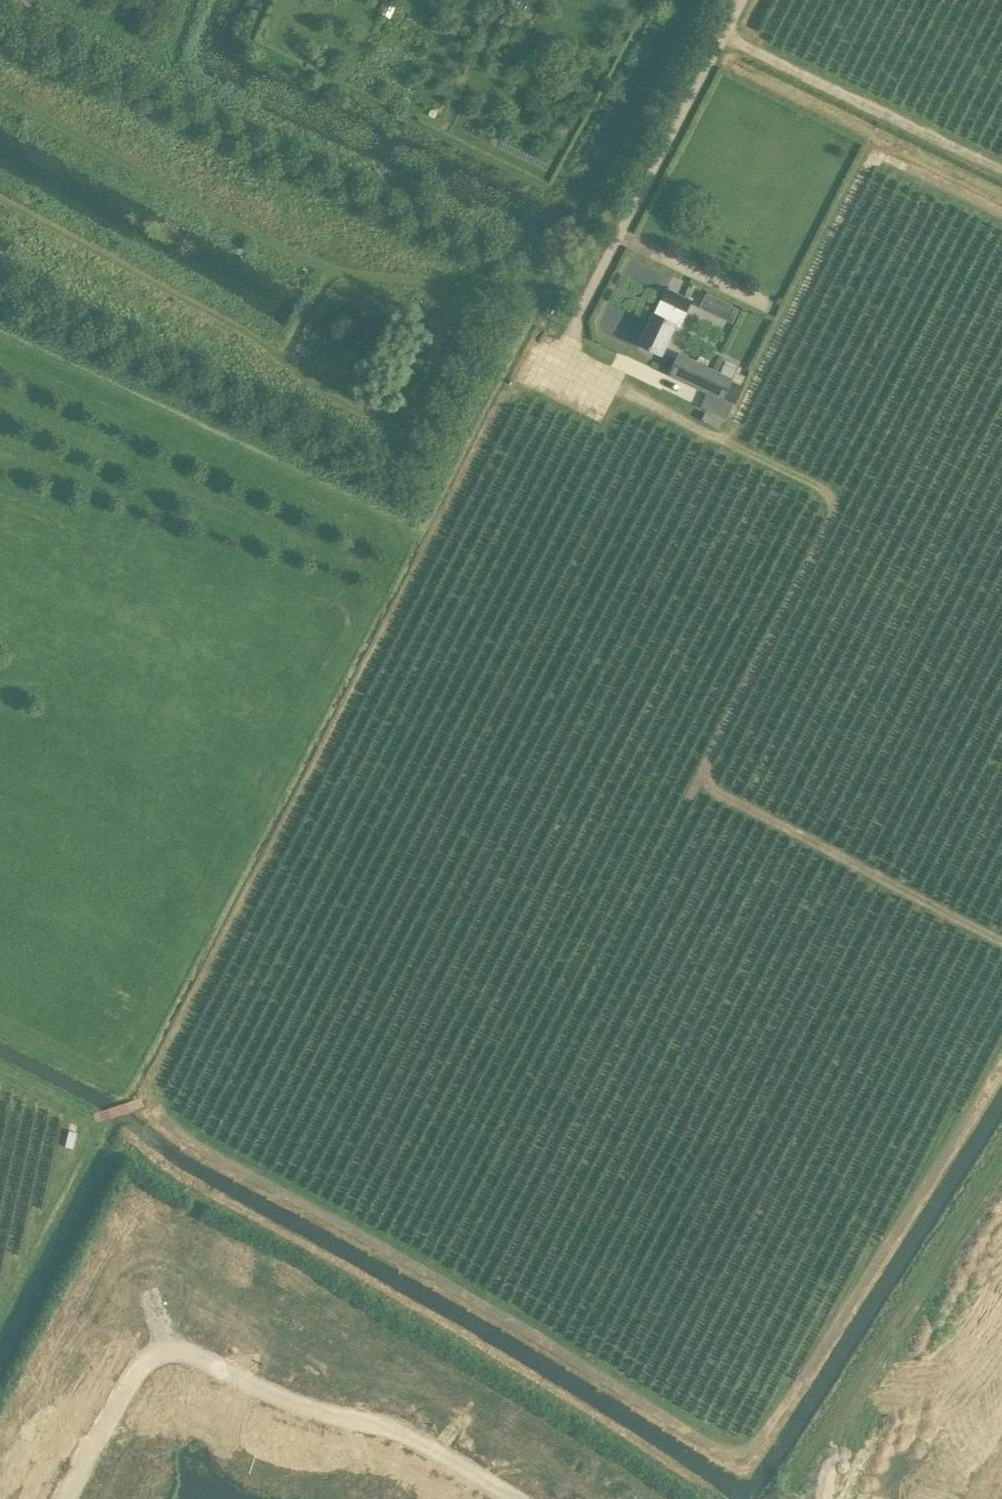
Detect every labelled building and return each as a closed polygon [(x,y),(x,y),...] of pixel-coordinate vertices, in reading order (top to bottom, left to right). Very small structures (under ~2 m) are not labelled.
[(680,327),(693,300),(666,289),(654,314),(641,343),(662,353),(676,325),(680,327)] [(740,309),(708,293),(701,307),(733,323),(740,309)] [(703,406),(727,418),(734,404),(724,400),(734,380),(734,378),(680,352),(669,375),(708,394),(703,406)] [(153,1203),(166,1210),(171,1200),(158,1193),(153,1203)] [(0,1490),(0,1498),(9,1498),(11,1496),(0,1490)]
